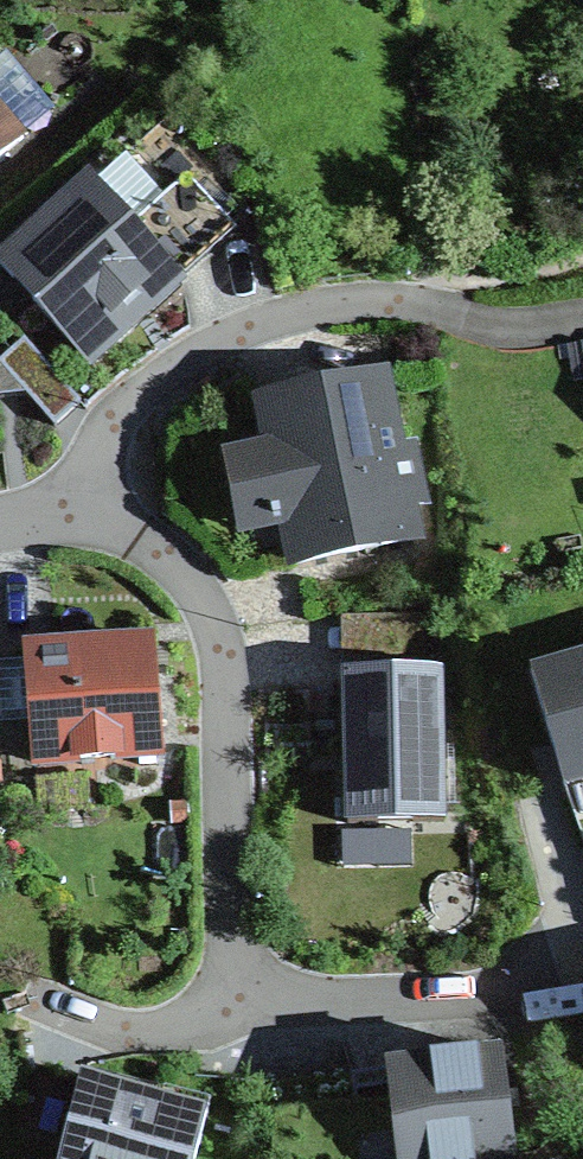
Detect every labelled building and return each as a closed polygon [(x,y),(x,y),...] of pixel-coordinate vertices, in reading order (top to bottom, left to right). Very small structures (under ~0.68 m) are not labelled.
[(24,138),(0,109),(0,158),(24,138)] [(187,176),(159,201),(207,254),(235,230),(187,176)] [(0,263),(0,266),(88,363),(131,324),(119,310),(170,264),(134,224),(93,179),(0,263)] [(159,201),(134,224),(170,264),(181,277),(207,254),(159,201)] [(0,361),(0,367),(55,427),(82,402),(24,339),(0,361)] [(380,380),(266,403),(275,447),(256,451),(271,524),(290,520),(298,564),(413,540),(406,507),(424,503),(413,447),(395,451),(380,380)] [(271,524),(256,451),(227,457),(242,530),(271,524)] [(161,754),(153,643),(26,651),(27,662),(32,734),(33,762),(161,754)] [(530,671),(565,789),(582,784),(582,656),(530,671)] [(27,662),(3,663),(8,736),(32,734),(27,662)] [(448,678),(351,678),(350,826),(447,827),(448,678)] [(388,1070),(398,1141),(401,1158),(516,1158),(501,1054),(388,1070)] [(63,1147),(82,1079),(38,1068),(19,1135),(63,1147)] [(398,1141),(388,1070),(352,1075),(362,1146),(398,1141)] [(82,1079),(63,1147),(60,1158),(194,1158),(207,1113),(82,1079)]
